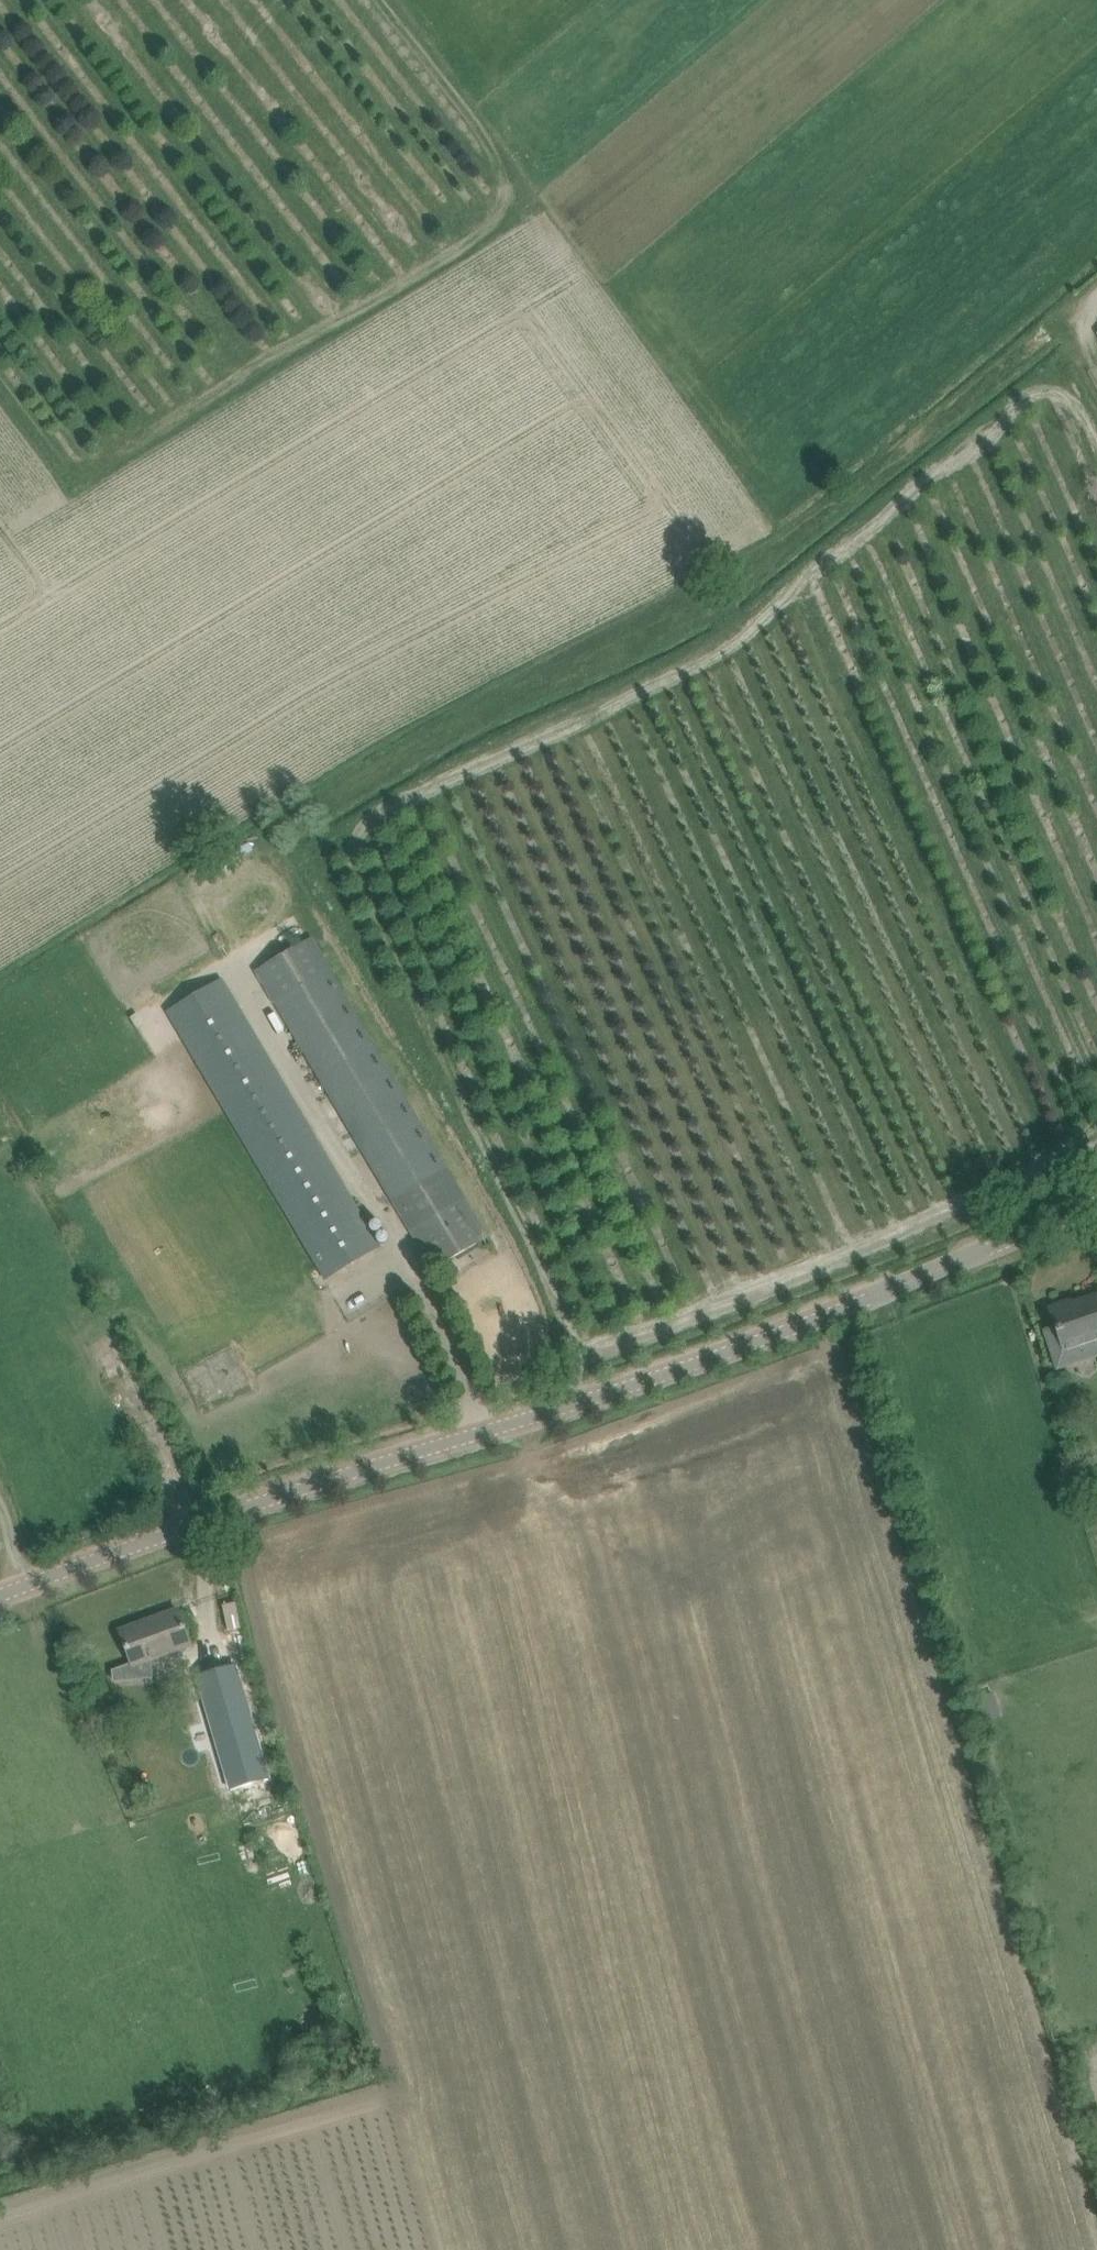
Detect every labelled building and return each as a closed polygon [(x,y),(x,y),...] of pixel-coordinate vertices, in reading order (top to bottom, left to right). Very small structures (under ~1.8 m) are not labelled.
[(258,971),(423,1250),(434,1269),(487,1237),(311,939),(258,971)] [(168,1012),(179,1031),(326,1279),(380,1247),(234,999),(222,979),(168,1012)] [(1072,1305),(1071,1301),(1050,1308),(1056,1326),(1043,1330),(1052,1358),(1086,1347),(1096,1343),(1096,1297),(1072,1305)] [(175,1658),(173,1654),(191,1647),(178,1610),(120,1631),(133,1668),(156,1660),(157,1665),(175,1658)] [(236,1665),(200,1675),(231,1790),(269,1779),(236,1665)]
